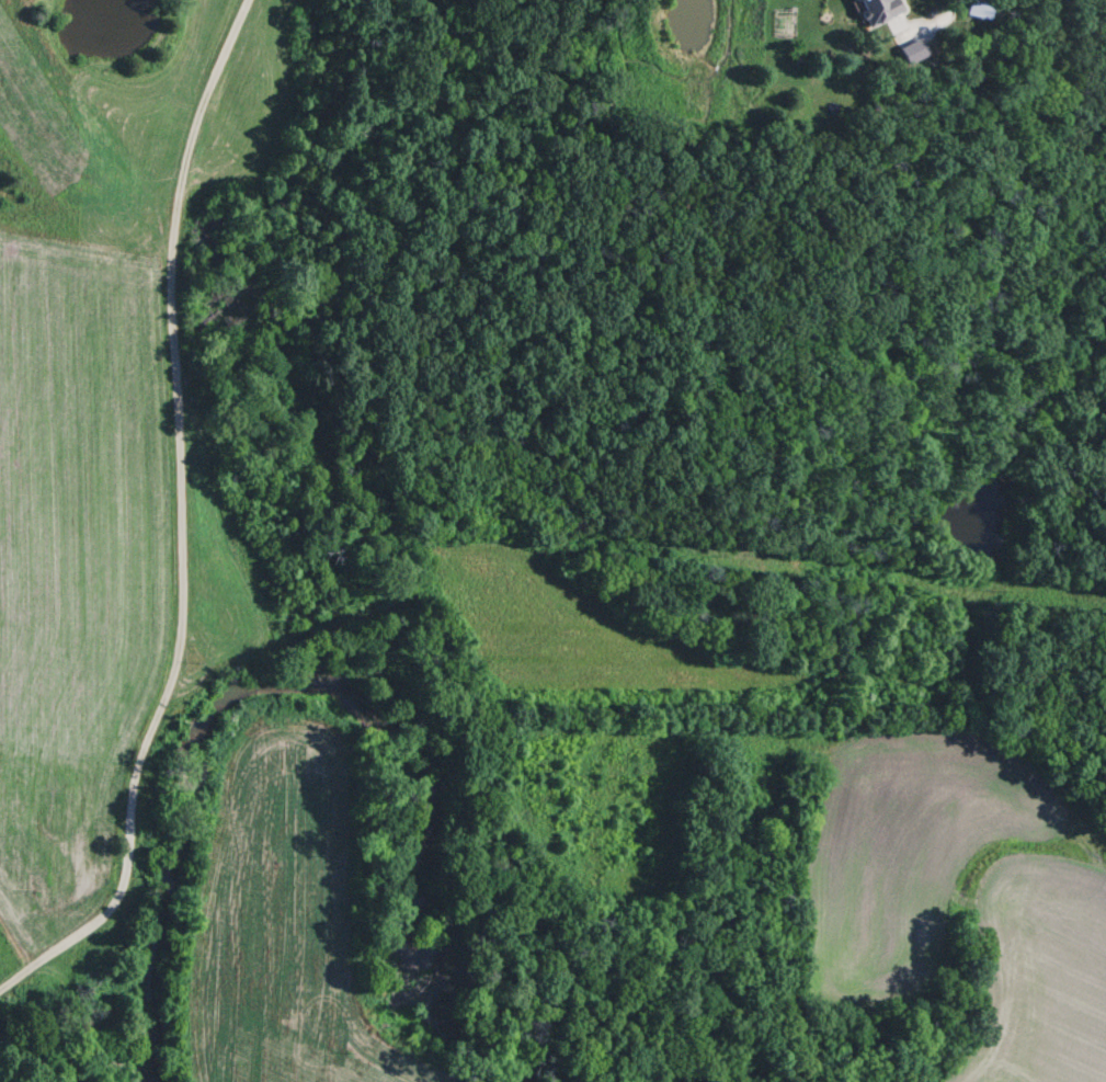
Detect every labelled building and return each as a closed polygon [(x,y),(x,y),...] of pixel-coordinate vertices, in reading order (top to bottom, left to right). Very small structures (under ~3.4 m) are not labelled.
[(997,37),(1004,5),(985,0),(967,0),(961,29),(997,37)]
